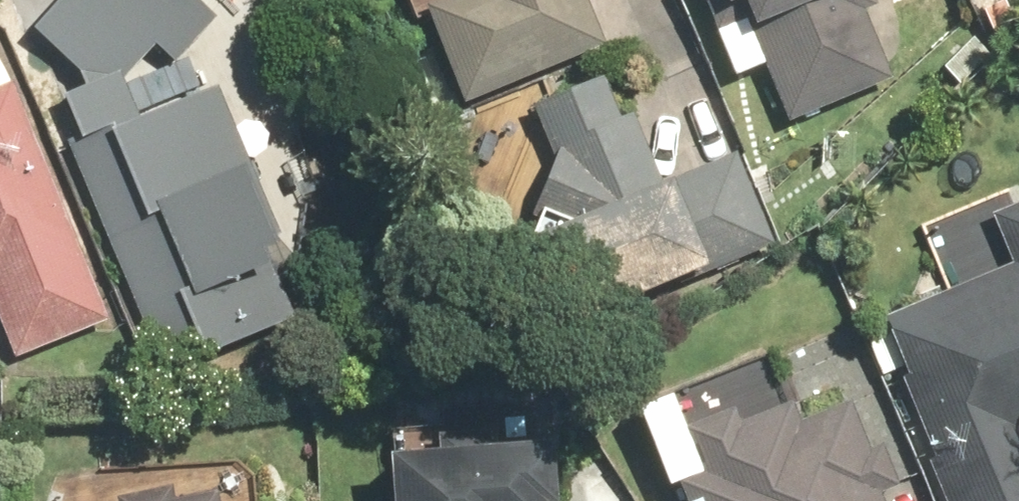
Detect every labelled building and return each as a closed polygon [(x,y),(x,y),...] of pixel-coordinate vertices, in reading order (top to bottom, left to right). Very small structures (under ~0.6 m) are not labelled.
[(156,373),(287,322),(270,282),(291,273),(207,88),(131,118),(117,81),(151,47),(170,64),(210,18),(189,0),(51,0),(23,31),(73,74),(78,88),(56,97),(75,144),(66,148),(156,373)] [(407,19),(421,13),(457,103),(602,45),(584,0),(400,0),(407,19)] [(711,15),(738,4),(786,123),(898,78),(867,0),(705,0),(711,15)] [(615,71),(530,105),(549,158),(515,249),(547,331),(767,243),(732,155),(660,184),(615,71)] [(11,361),(105,322),(5,83),(0,85),(0,334),(11,361)] [(988,214),(1011,266),(864,330),(939,500),(1018,500),(1018,428),(1014,416),(1018,414),(1018,200),(988,214)] [(668,485),(675,500),(881,500),(876,489),(921,470),(883,382),(788,424),(779,403),(732,424),(724,407),(677,427),(697,473),(668,485)] [(362,433),(360,500),(543,500),(544,438),(362,433)] [(151,500),(228,500),(223,483),(151,500)]
